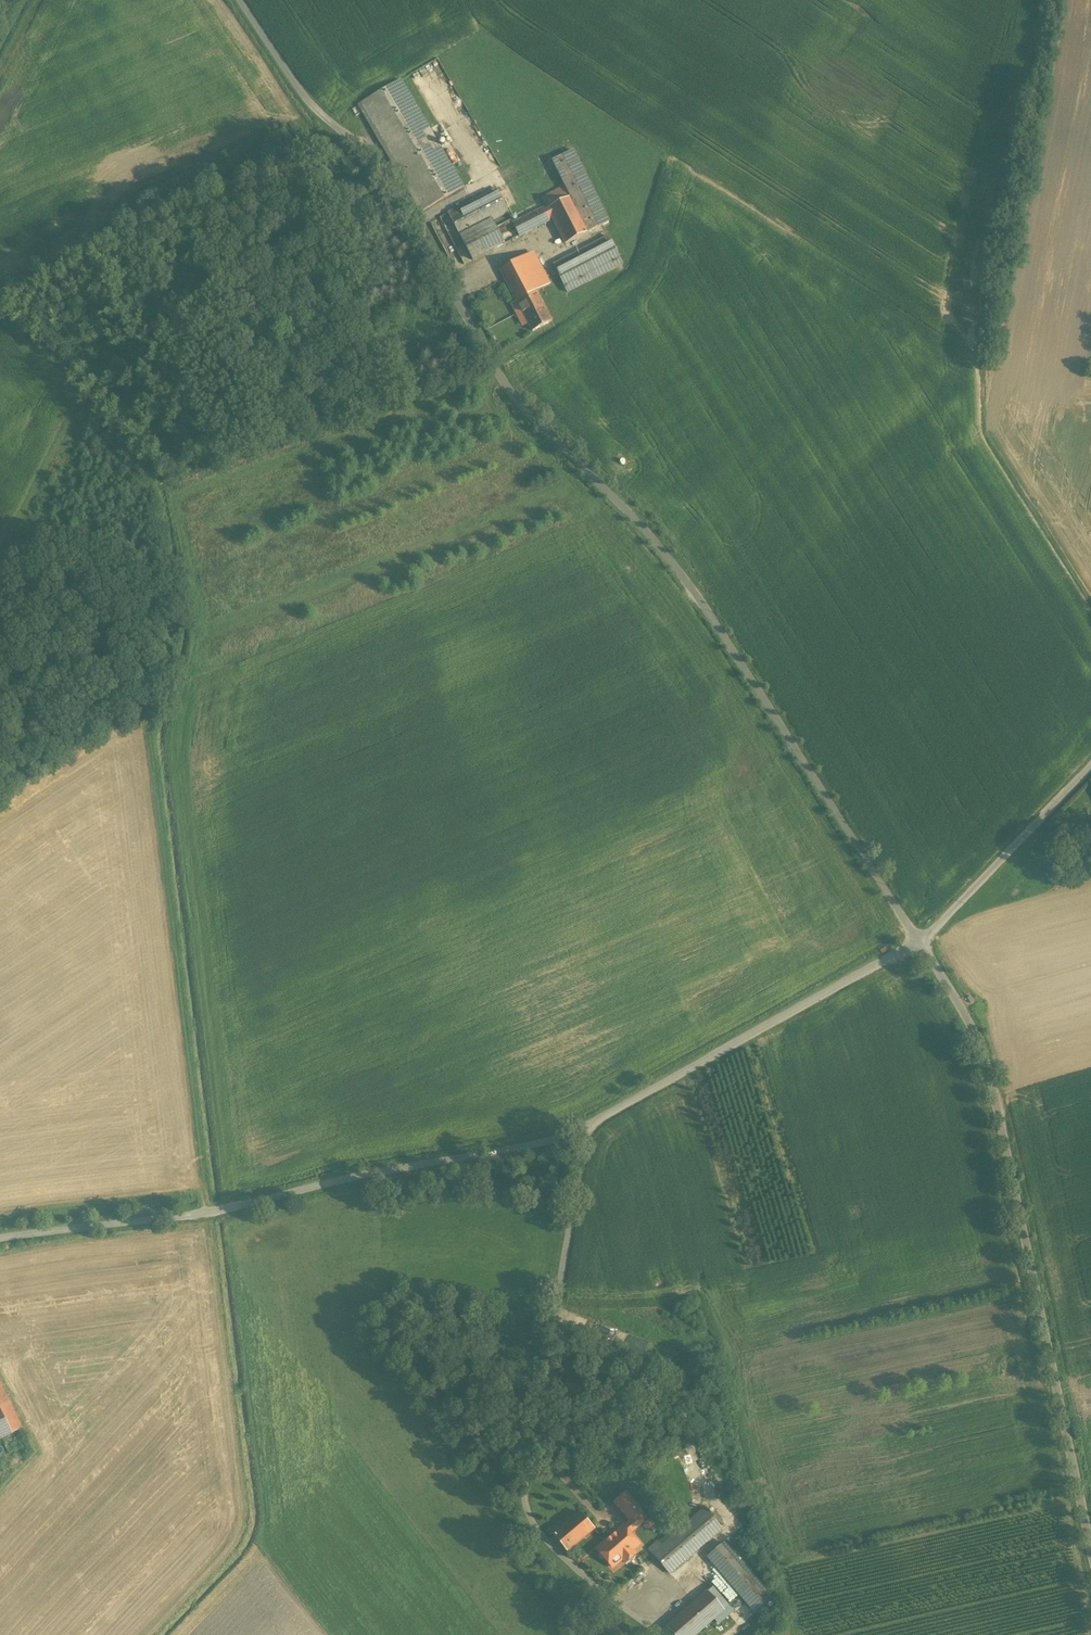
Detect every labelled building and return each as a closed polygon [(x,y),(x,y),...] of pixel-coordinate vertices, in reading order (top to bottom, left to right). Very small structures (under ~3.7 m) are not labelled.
[(405,79),(364,102),(424,210),(466,187),(405,79)] [(546,206),(512,224),(518,236),(552,219),(565,244),(608,222),(572,152),(551,162),(565,187),(542,199),(546,206)] [(509,207),(499,186),(451,210),(473,254),(507,237),(495,214),(509,207)] [(607,237),(553,265),(567,292),(621,263),(607,237)] [(500,271),(516,301),(536,291),(548,284),(533,254),(500,271)] [(552,320),(536,291),(516,301),(532,331),(552,320)] [(22,1429),(0,1385),(0,1439),(22,1429)] [(614,1503),(623,1513),(635,1503),(626,1492),(614,1503)] [(623,1526),(597,1549),(604,1558),(607,1555),(615,1564),(622,1558),(626,1562),(635,1554),(632,1551),(639,1544),(630,1534),(643,1522),(638,1516),(643,1512),(635,1503),(623,1513),(630,1521),(624,1527),(623,1526)] [(722,1528),(704,1508),(652,1553),(670,1573),(722,1528)] [(567,1551),(594,1529),(579,1512),(553,1535),(567,1551)] [(771,1599),(723,1543),(707,1557),(755,1613),(771,1599)] [(615,1564),(607,1555),(604,1558),(612,1567),(615,1564)] [(707,1591),(666,1626),(674,1634),(695,1634),(724,1610),(707,1591)] [(599,1634),(620,1634),(621,1634),(606,1620),(595,1632),(599,1634)]
